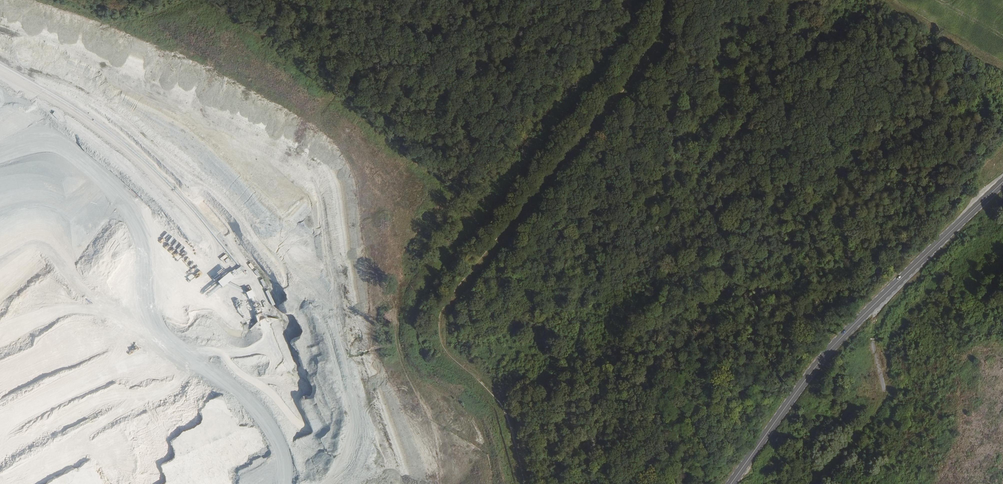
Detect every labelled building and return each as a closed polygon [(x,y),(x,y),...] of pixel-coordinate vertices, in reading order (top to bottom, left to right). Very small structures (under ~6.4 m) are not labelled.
[(221,273),(234,264),(226,253),(220,257),(224,262),(217,267),(221,273)] [(219,281),(224,286),(235,276),(230,270),(219,281)] [(272,304),(275,303),(269,289),(266,290),(272,304)]
